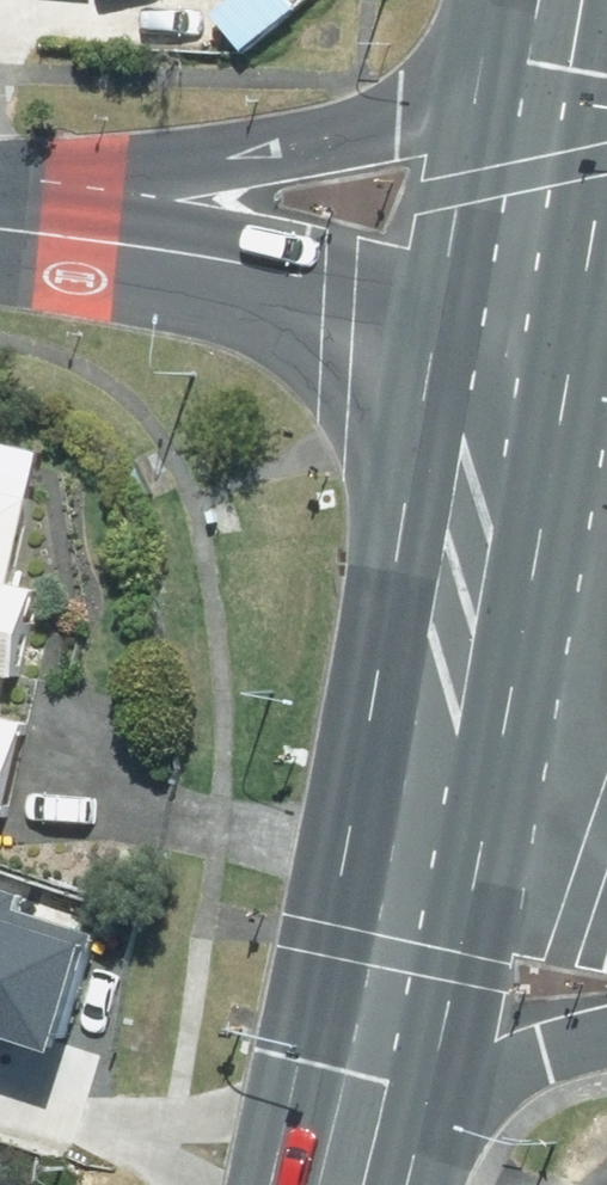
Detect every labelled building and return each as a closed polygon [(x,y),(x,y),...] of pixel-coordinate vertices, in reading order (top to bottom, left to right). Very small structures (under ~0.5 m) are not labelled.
[(0,448),(0,831),(21,731),(9,729),(36,597),(14,592),(41,457),(0,448)]
